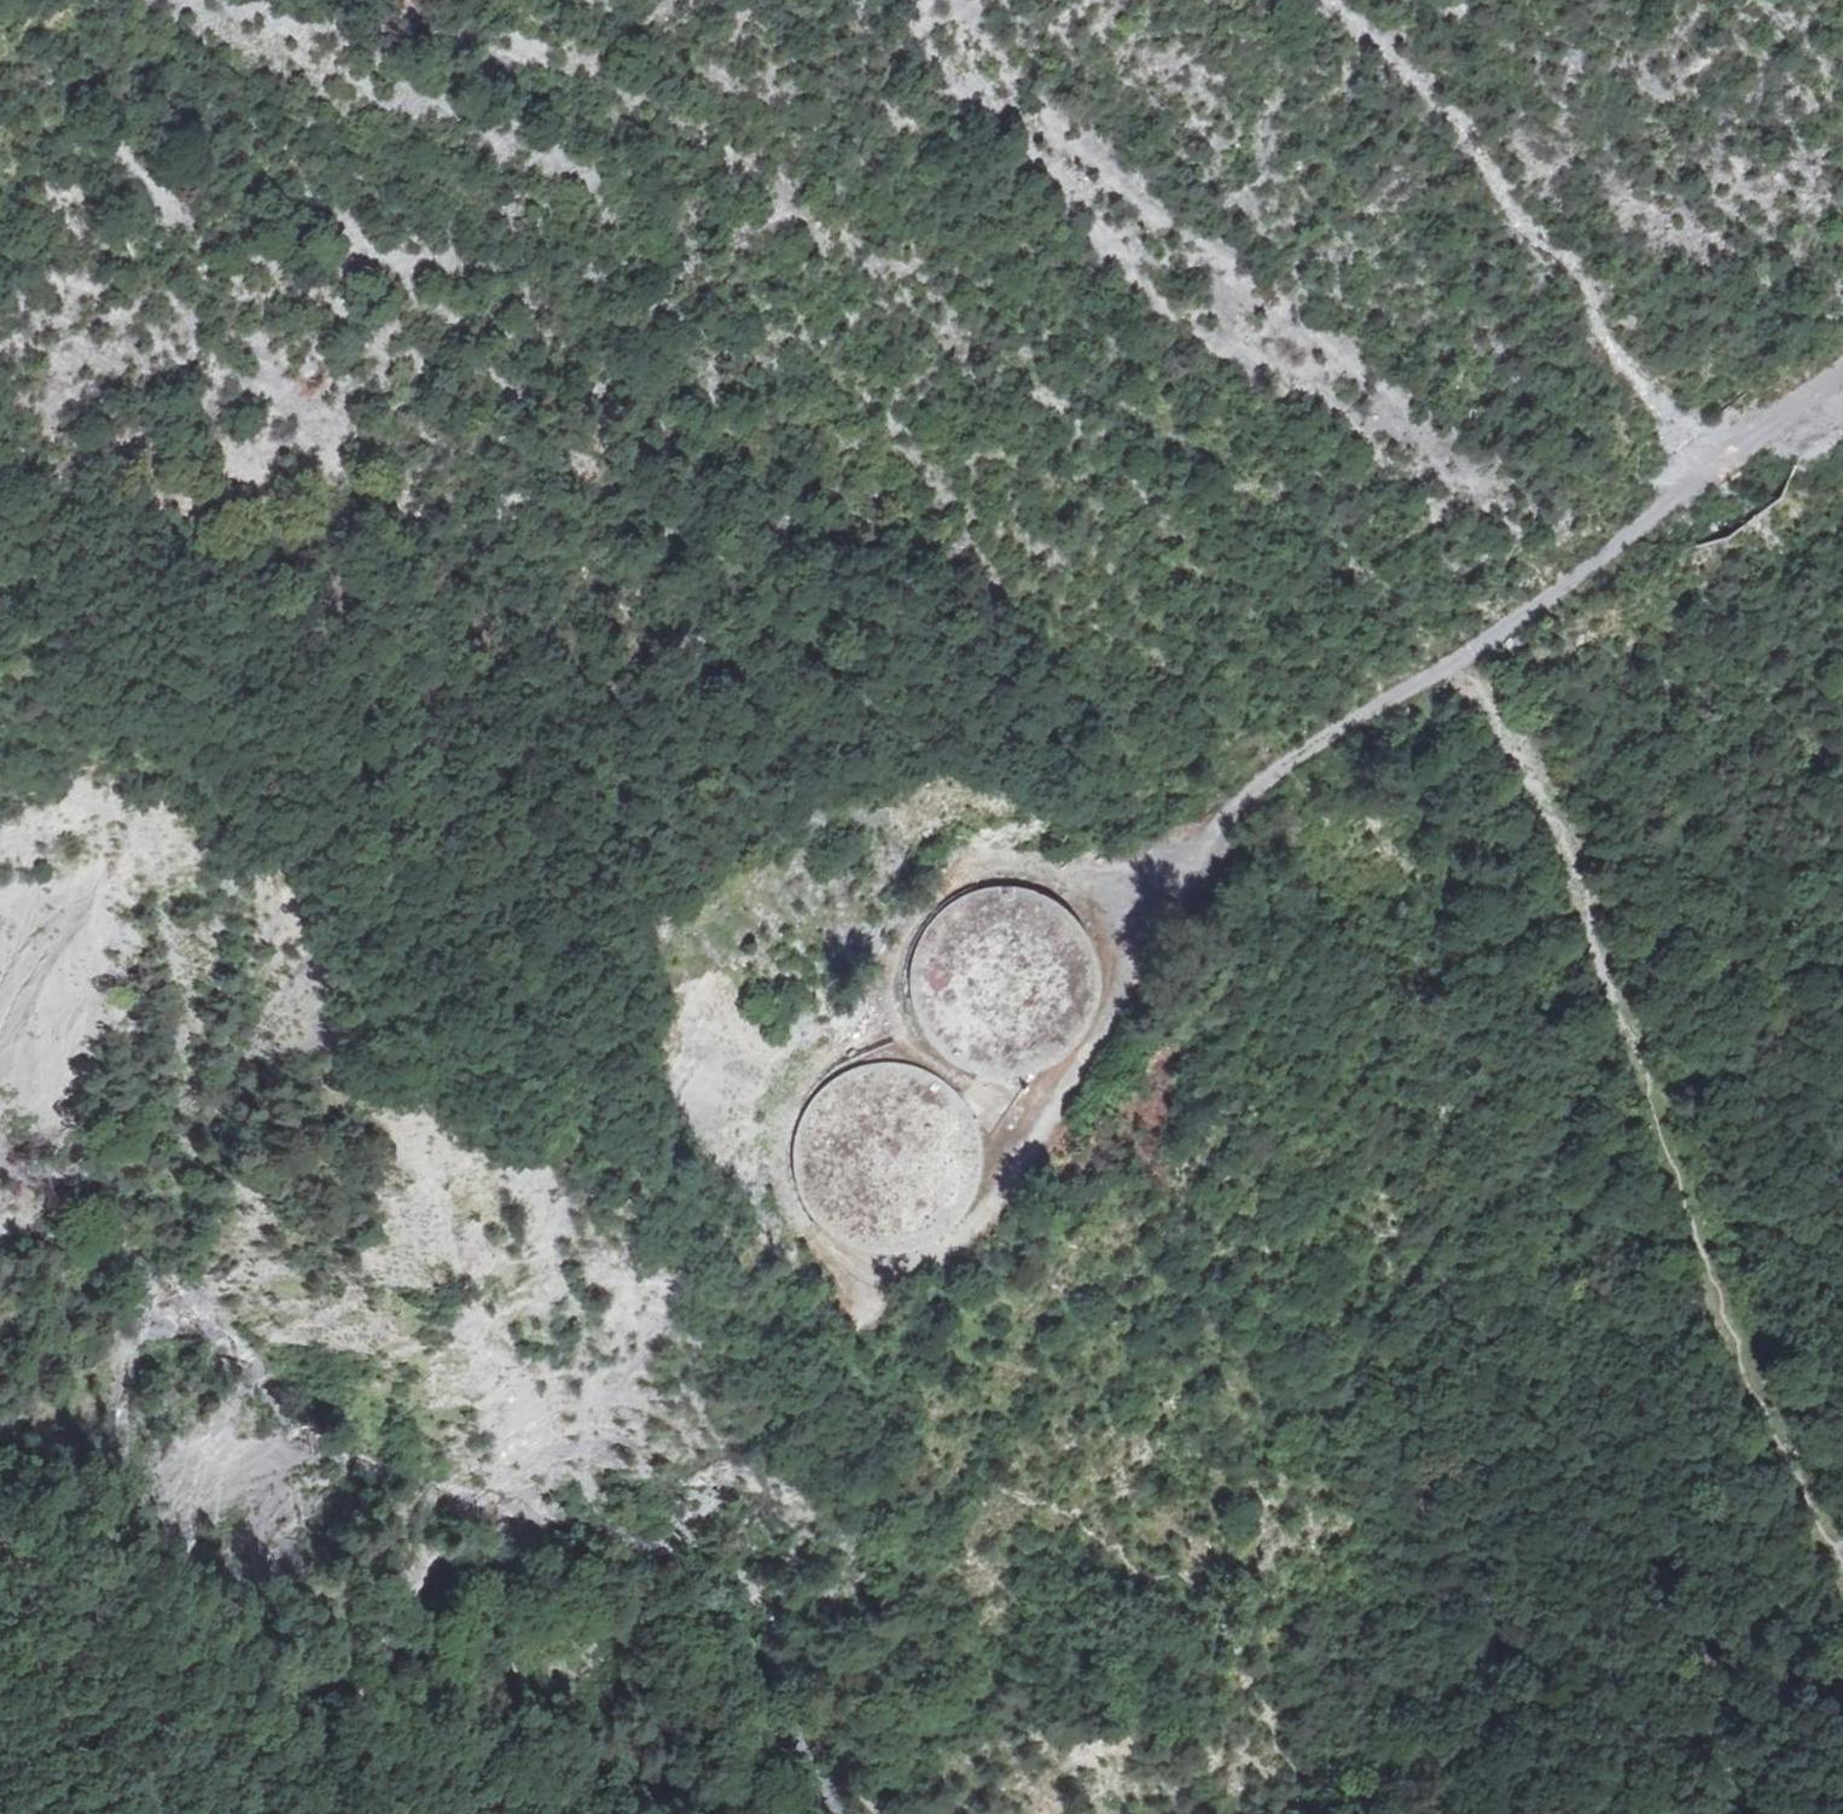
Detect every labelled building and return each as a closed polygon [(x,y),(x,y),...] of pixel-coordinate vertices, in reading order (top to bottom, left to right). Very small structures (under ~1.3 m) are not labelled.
[(946,909),(928,931),(917,958),(914,987),(921,1015),(936,1040),(958,1059),(984,1071),(1004,1074),(1026,1073),(1054,1064),(1077,1046),(1094,1023),(1103,995),(1104,966),(1095,938),(1079,915),(1056,897),(1028,887),(999,885),(971,893),(946,909)] [(824,1088),(806,1114),(799,1145),(802,1176),(815,1205),(837,1227),(866,1241),(897,1244),(928,1236),(954,1219),(973,1193),(982,1163),(981,1132),(979,1125),(977,1119),(971,1106),(964,1096),(941,1075),(912,1062),(880,1060),(850,1069),(824,1088)] [(981,1132),(1026,1073),(1004,1074),(984,1071),(964,1096),(971,1106),(977,1119),(979,1125),(981,1132)]
